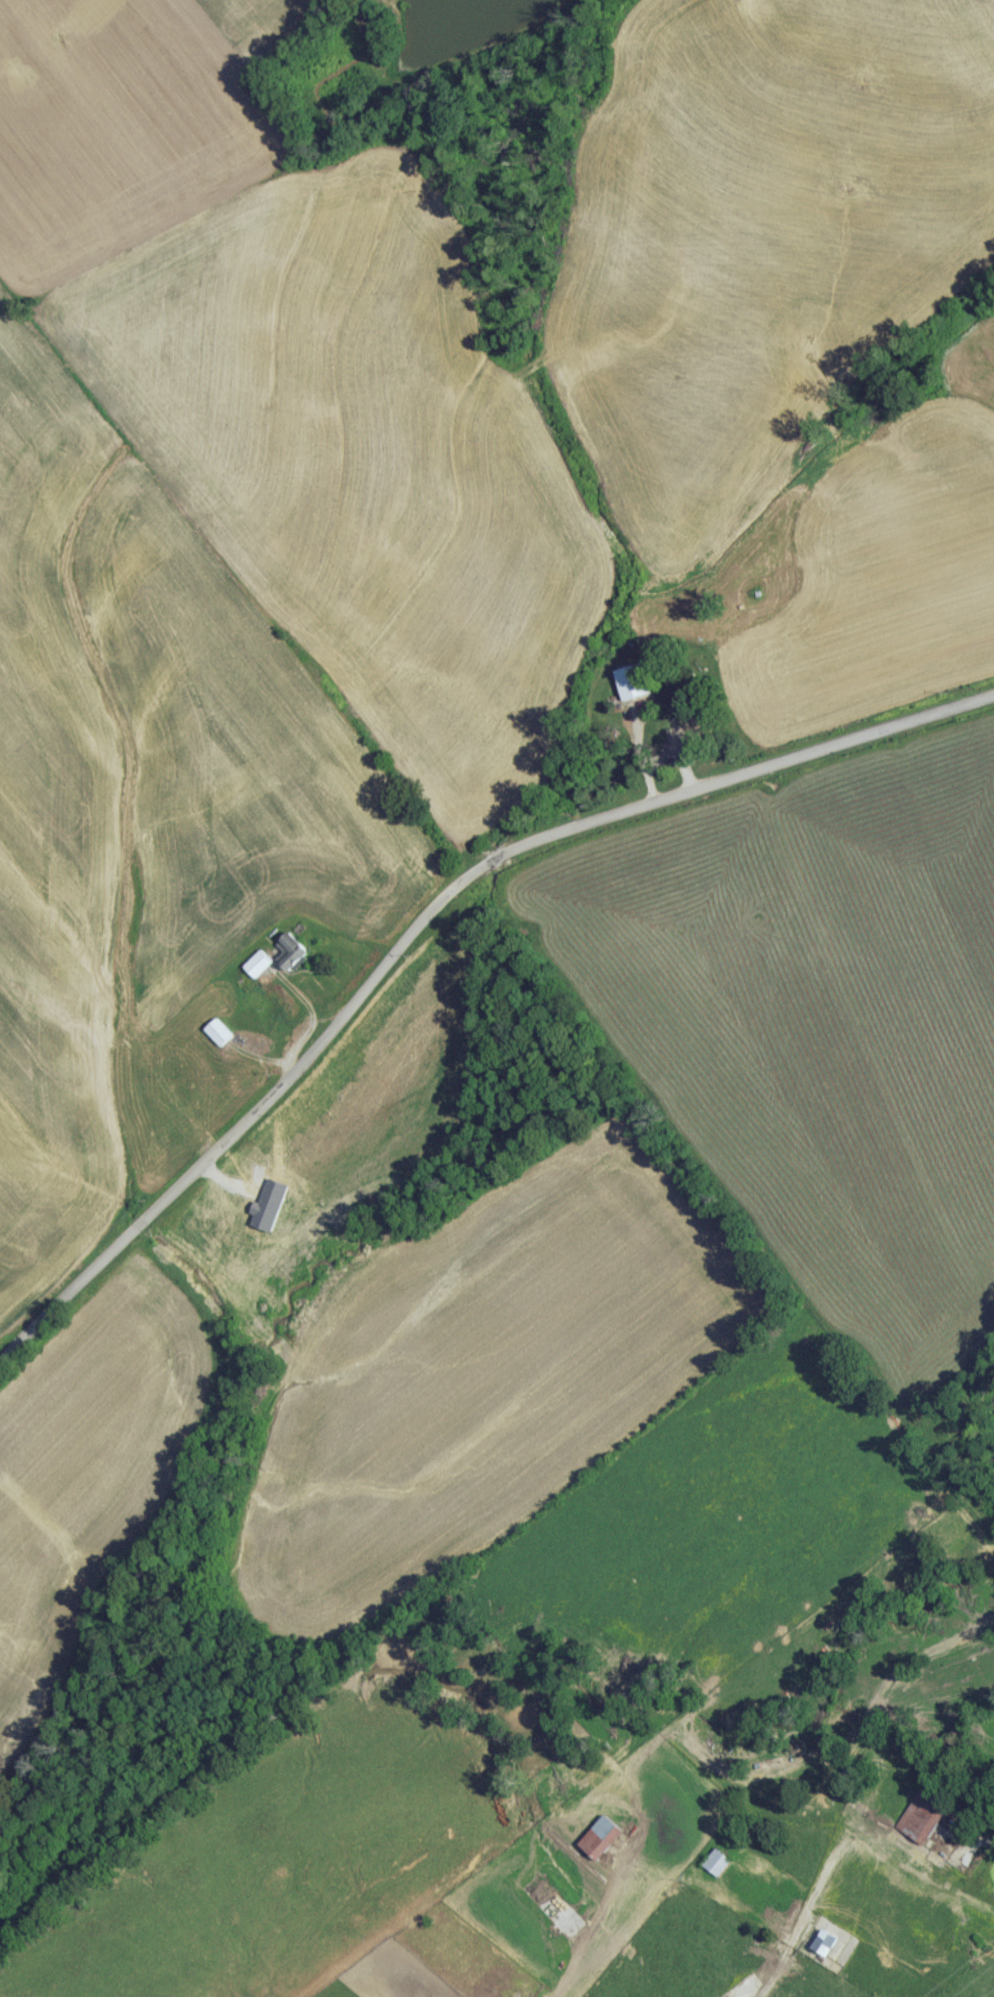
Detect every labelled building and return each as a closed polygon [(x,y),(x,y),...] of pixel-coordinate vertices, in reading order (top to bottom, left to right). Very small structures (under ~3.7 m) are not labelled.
[(614,675),(621,707),(649,700),(642,669),(614,675)] [(293,977),(313,958),(292,936),(272,955),(293,977)] [(256,984),(274,967),(262,955),(245,973),(256,984)] [(206,1036),(222,1052),(235,1040),(218,1024),(206,1036)] [(627,1839),(609,1820),(581,1849),(599,1867),(627,1839)] [(733,1866),(717,1854),(703,1871),(719,1883),(733,1866)] [(813,1954),(829,1963),(841,1944),(825,1935),(813,1954)]
